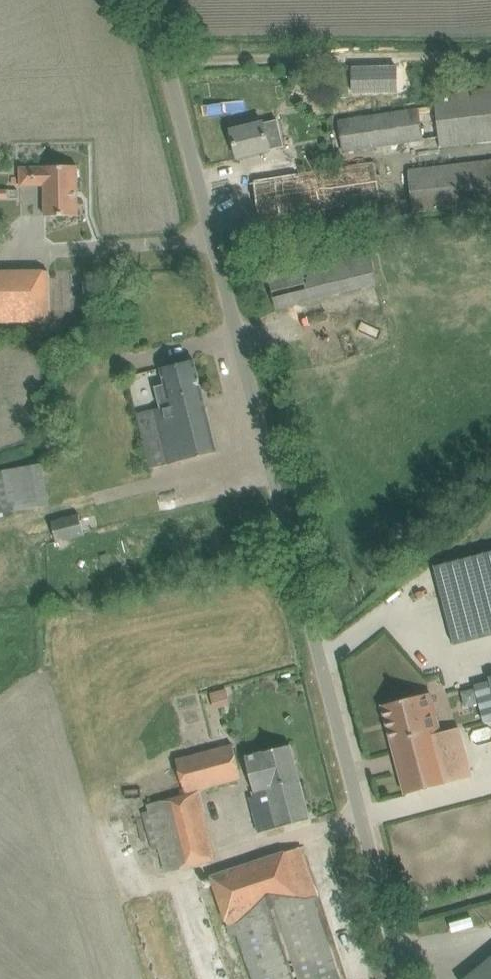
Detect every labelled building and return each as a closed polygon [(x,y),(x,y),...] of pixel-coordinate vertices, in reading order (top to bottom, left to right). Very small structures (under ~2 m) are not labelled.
[(353,91),(398,90),(398,66),(353,67),(353,91)] [(440,147),(490,141),(490,87),(433,94),(435,105),(337,120),(342,153),(439,138),(440,147)] [(264,123),(263,123),(231,130),(237,158),(284,146),(277,120),(264,123)] [(407,169),(412,213),(490,204),(490,159),(407,169)] [(260,168),(252,169),(260,219),(261,219),(261,218),(381,200),(375,163),(298,174),(296,162),(272,166),(260,168)] [(39,181),(44,181),(45,216),(78,216),(77,166),(44,166),(44,167),(20,168),(20,186),(39,185),(39,181)] [(278,309),(297,304),(377,284),(366,237),(266,263),(278,309)] [(0,271),(0,322),(49,321),(48,271),(0,271)] [(170,405),(135,414),(149,469),(217,452),(194,360),(161,368),(170,405)] [(50,503),(42,464),(0,471),(0,513),(50,503)] [(77,514),(49,521),(55,544),(83,536),(77,514)] [(434,566),(454,645),(490,635),(490,551),(434,566)] [(216,708),(234,703),(229,686),(211,691),(216,708)] [(430,787),(471,776),(458,729),(445,733),(444,728),(440,729),(431,693),(382,705),(405,794),(430,787)] [(176,760),(185,793),(242,778),(233,745),(176,760)] [(310,819),(290,745),(245,757),(255,796),(250,797),(259,832),(310,819)] [(199,791),(148,805),(150,810),(142,812),(152,850),(159,848),(166,873),(216,859),(199,791)] [(312,896),(316,894),(301,847),(211,877),(227,924),(235,921),(254,978),(340,978),(312,896)] [(467,978),(490,978),(490,959),(467,978)]
